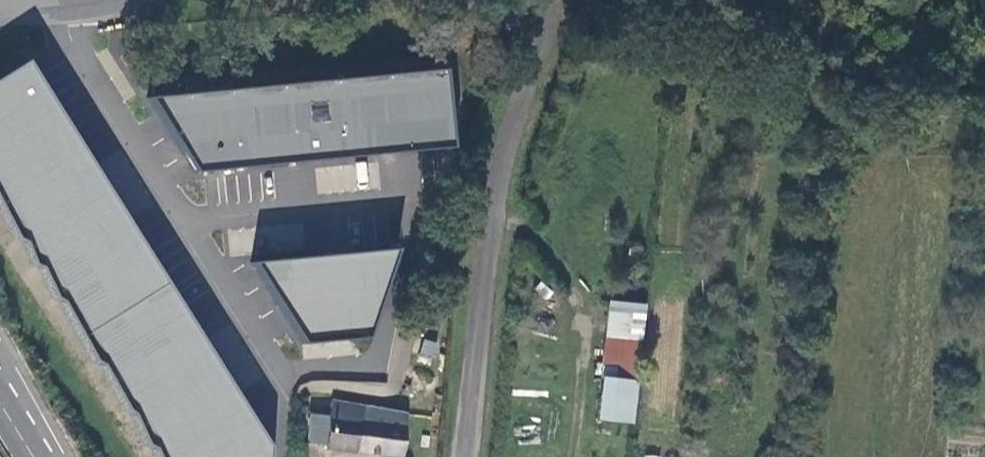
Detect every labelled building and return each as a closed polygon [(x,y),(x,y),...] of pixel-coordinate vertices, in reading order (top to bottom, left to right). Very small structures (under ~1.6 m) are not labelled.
[(21,65),(0,77),(0,227),(7,242),(13,246),(23,269),(30,271),(44,301),(53,305),(85,365),(92,369),(118,416),(124,420),(136,449),(146,454),(147,456),(271,456),(271,455),(21,65)] [(137,93),(189,170),(445,144),(440,69),(137,93)] [(381,247),(242,261),(293,343),(356,335),(381,247)] [(644,304),(609,300),(597,418),(633,421),(644,304)] [(433,349),(419,345),(414,360),(428,364),(433,349)] [(331,402),(326,449),(395,456),(403,456),(405,416),(331,402)]
